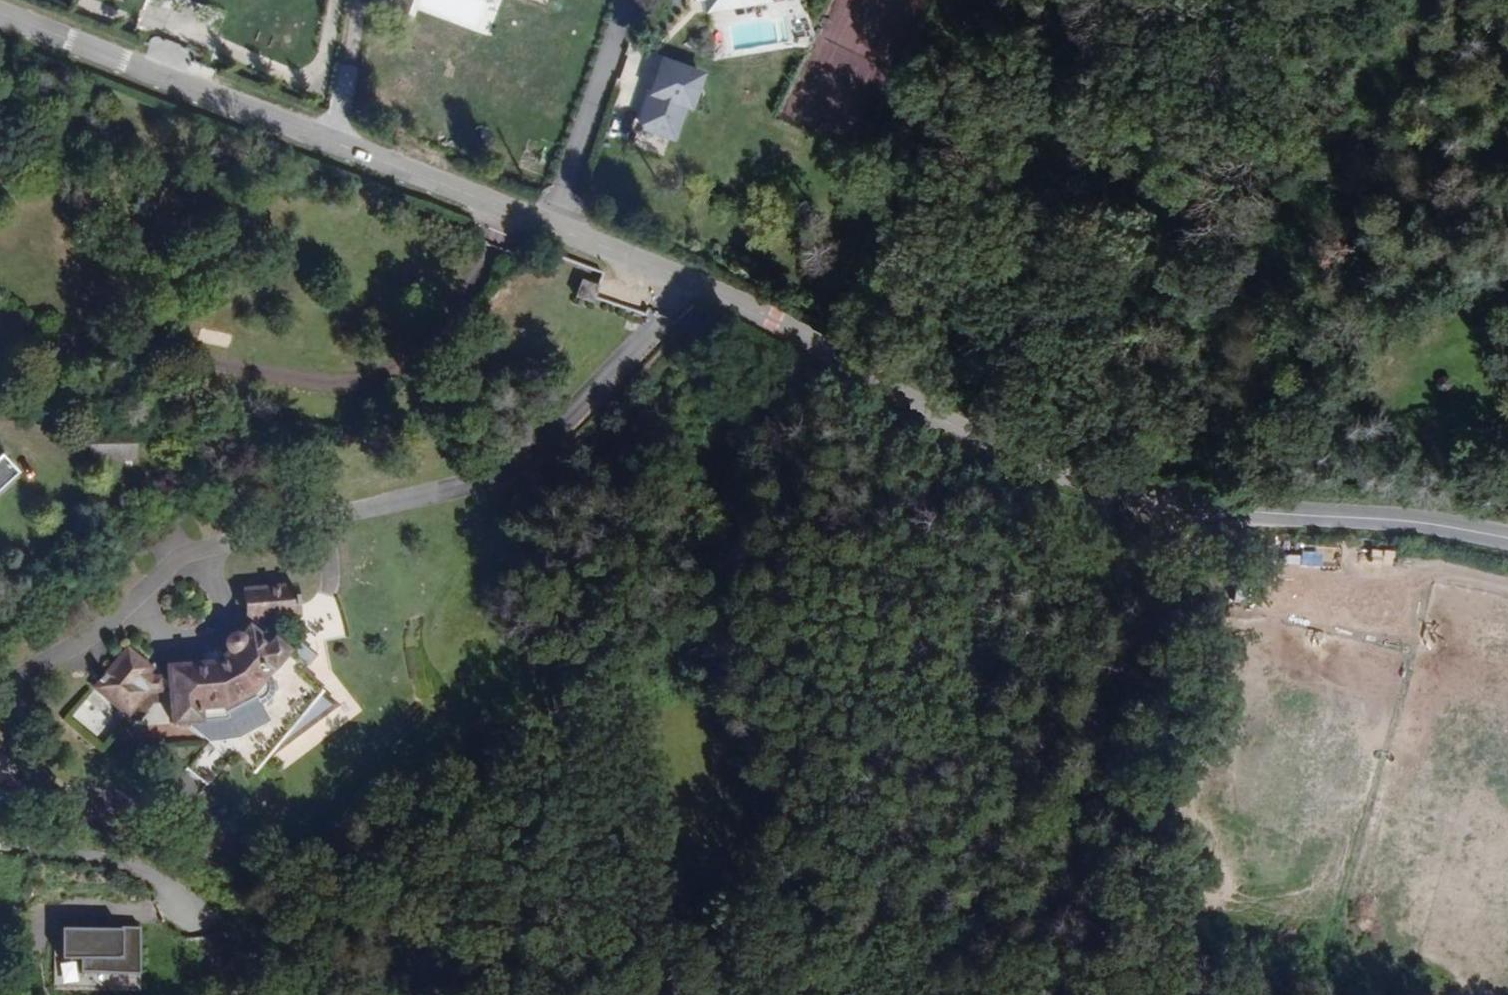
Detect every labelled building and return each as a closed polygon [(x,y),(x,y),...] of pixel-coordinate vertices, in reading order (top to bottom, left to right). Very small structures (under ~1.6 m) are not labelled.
[(694,13),(765,1),(764,0),(692,0),(694,13)] [(685,110),(701,68),(652,50),(636,94),(642,96),(631,125),(667,138),(679,108),(685,110)] [(590,300),(596,288),(581,282),(577,295),(590,300)] [(125,461),(124,443),(78,444),(78,462),(125,461)] [(15,474),(0,457),(0,487),(15,474)] [(1308,546),(1307,556),(1336,557),(1336,548),(1308,546)] [(252,773),(321,690),(298,672),(304,664),(259,625),(258,618),(293,615),(291,585),(243,589),(246,623),(238,636),(230,634),(226,637),(224,639),(223,645),(227,653),(222,655),(208,661),(163,666),(164,676),(151,677),(146,673),(149,668),(124,649),(93,687),(125,714),(131,706),(159,729),(157,699),(166,698),(168,722),(177,722),(225,761),(229,754),(252,773)] [(222,655),(219,650),(214,649),(209,651),(208,655),(208,661),(222,655)] [(68,716),(84,734),(108,712),(91,695),(68,716)] [(180,770),(200,783),(217,756),(197,744),(180,770)] [(193,797),(184,779),(168,787),(177,805),(193,797)] [(133,986),(134,926),(55,924),(54,984),(133,986)]
